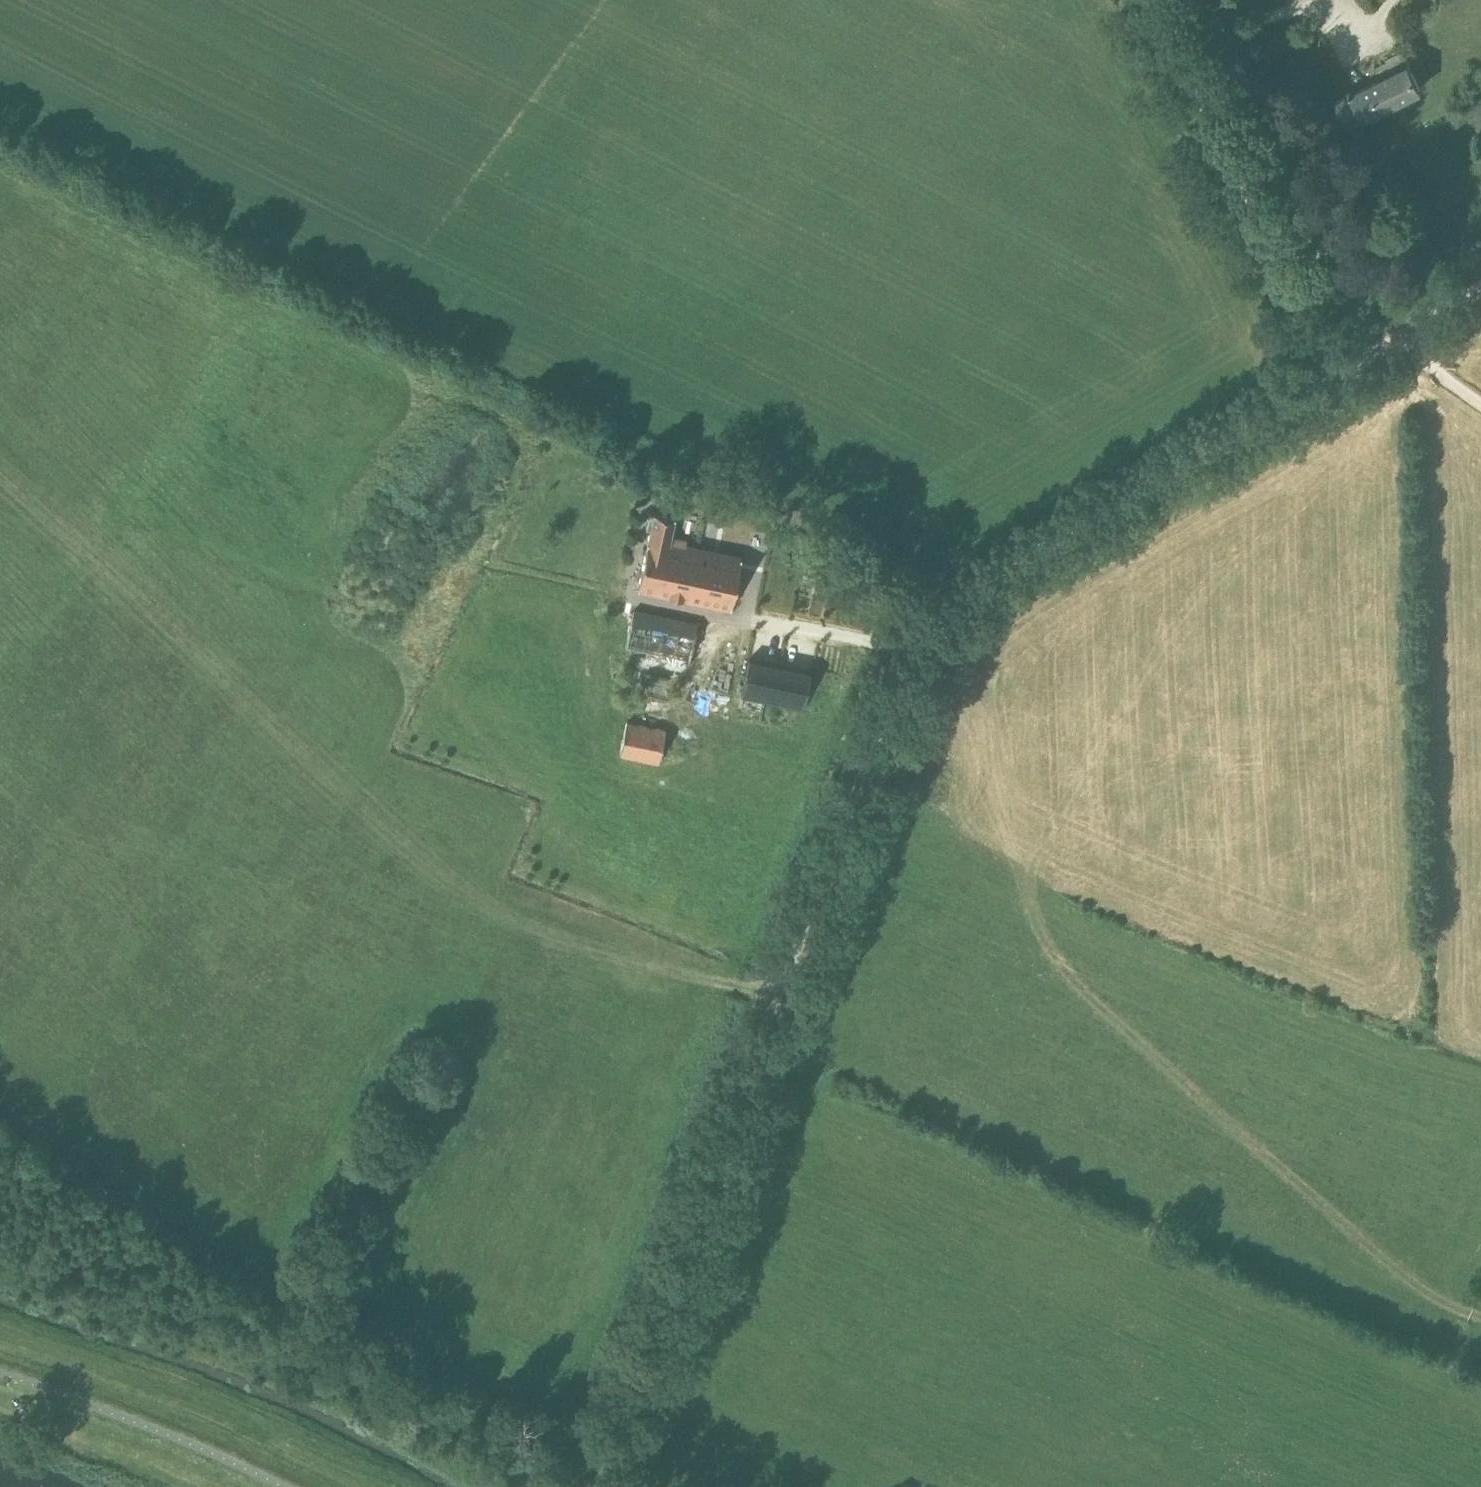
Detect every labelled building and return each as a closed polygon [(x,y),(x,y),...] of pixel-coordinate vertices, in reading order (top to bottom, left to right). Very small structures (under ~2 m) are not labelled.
[(1348,124),(1418,89),(1406,64),(1335,99),(1348,124)] [(638,588),(686,598),(696,548),(684,546),(686,540),(670,537),(674,517),(653,512),(638,588)] [(730,607),(740,556),(696,548),(686,598),(730,607)] [(634,610),(627,646),(683,658),(683,661),(687,662),(696,623),(634,610)] [(810,671),(749,658),(741,695),(803,708),(810,671)] [(659,761),(666,729),(627,721),(621,753),(659,761)]
